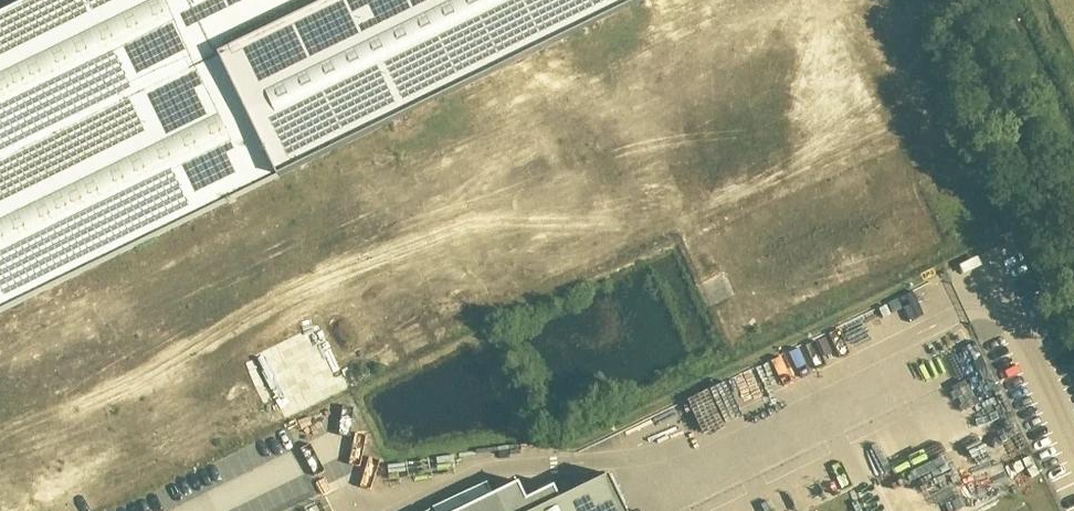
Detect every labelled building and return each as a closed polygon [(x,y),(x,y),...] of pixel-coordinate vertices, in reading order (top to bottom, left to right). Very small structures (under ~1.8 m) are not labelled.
[(0,18),(0,315),(650,0),(37,0),(0,18)] [(612,472),(531,510),(631,510),(612,472)]
